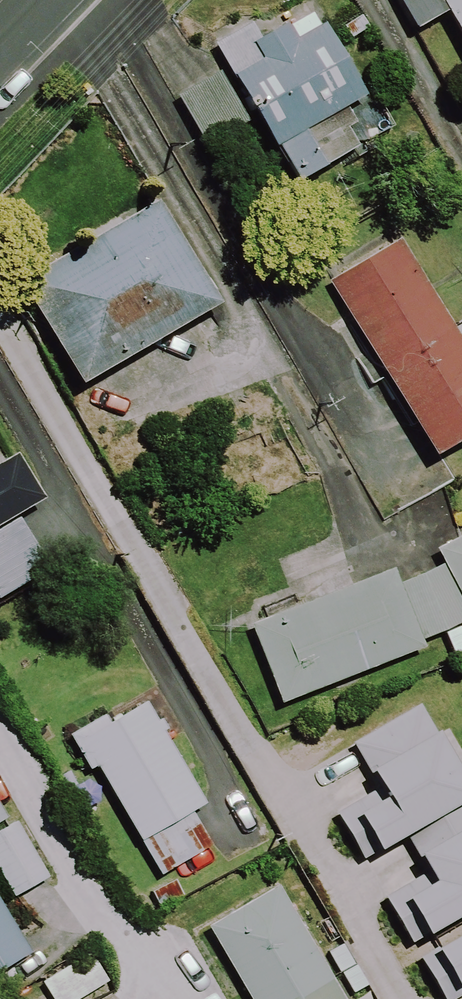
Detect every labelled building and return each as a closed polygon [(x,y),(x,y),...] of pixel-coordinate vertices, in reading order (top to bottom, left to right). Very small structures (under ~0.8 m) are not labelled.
[(409,35),(435,19),(461,65),(461,0),(389,0),(409,35)] [(355,108),(304,15),(275,31),(266,15),(209,47),(287,189),(374,142),(391,132),(373,98),(355,108)] [(208,309),(149,207),(10,286),(68,389),(208,309)] [(433,288),(422,295),(393,245),(319,288),(419,461),(461,437),(461,338),(433,288)] [(1,599),(54,567),(21,513),(48,497),(20,450),(0,462),(0,598),(1,599)] [(279,718),(416,651),(413,645),(460,622),(461,626),(461,534),(426,552),(434,569),(390,590),(379,569),(240,638),(279,718)] [(195,811),(210,802),(150,700),(112,722),(107,713),(72,733),(92,768),(99,764),(164,874),(215,844),(195,811)] [(411,710),(345,749),(362,778),(355,782),(364,797),(328,818),(351,856),(358,852),(365,862),(399,842),(411,863),(404,867),(412,881),(376,903),(403,948),(410,944),(412,947),(461,918),(461,798),(457,802),(423,745),(430,741),(411,710)] [(0,798),(0,821),(10,815),(0,798)] [(19,820),(0,831),(0,867),(16,895),(51,876),(19,820)] [(270,891),(200,931),(239,998),(333,998),(270,891)] [(0,896),(0,968),(31,951),(0,896)] [(414,965),(434,998),(458,998),(461,997),(461,937),(414,965)]
